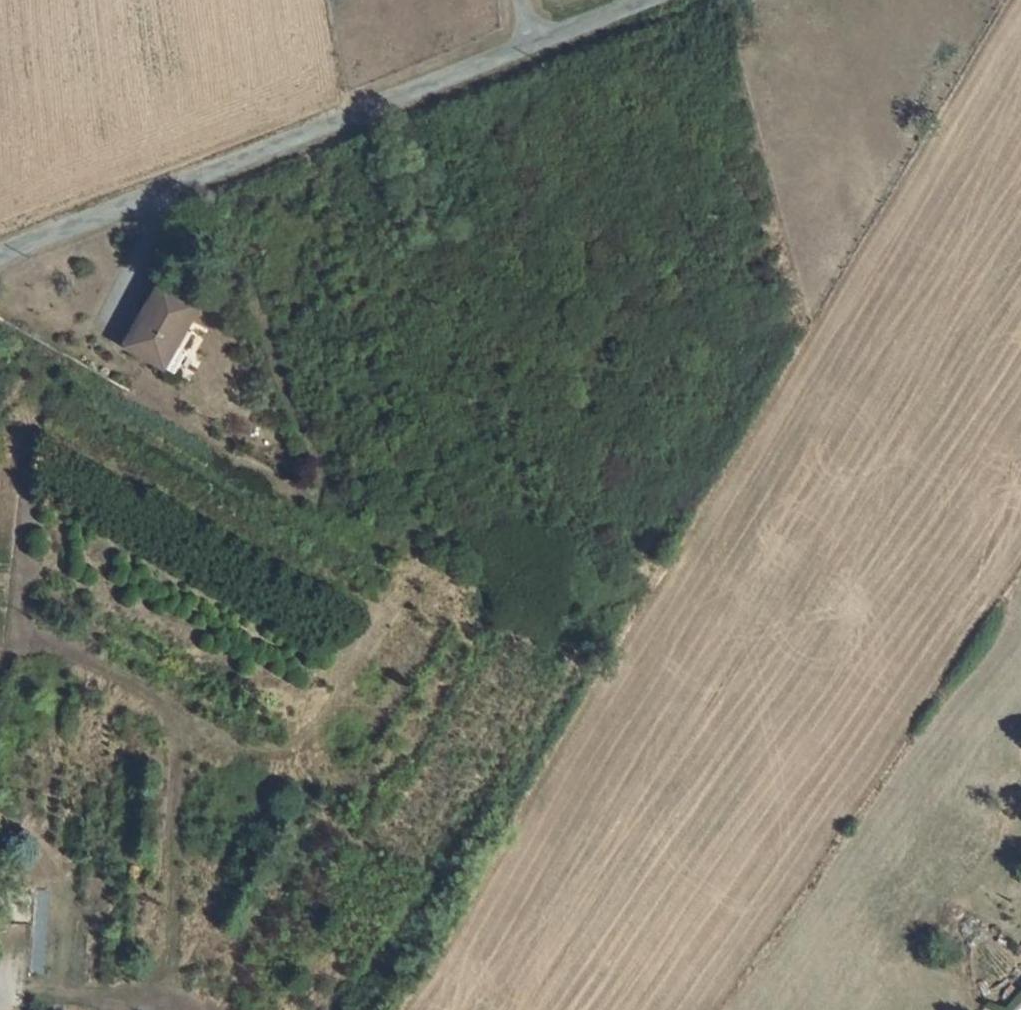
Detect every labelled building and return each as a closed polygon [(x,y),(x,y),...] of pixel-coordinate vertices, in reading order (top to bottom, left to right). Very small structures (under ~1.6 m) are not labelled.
[(164,282),(128,346),(167,368),(179,346),(202,304),(164,282)] [(179,346),(167,368),(175,373),(187,351),(179,346)]
